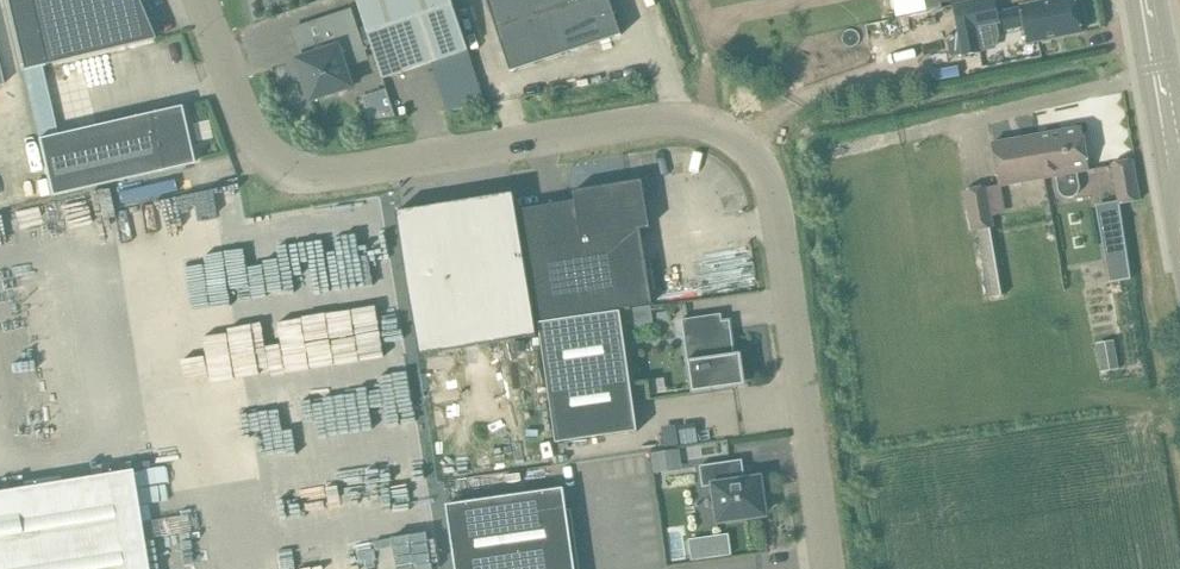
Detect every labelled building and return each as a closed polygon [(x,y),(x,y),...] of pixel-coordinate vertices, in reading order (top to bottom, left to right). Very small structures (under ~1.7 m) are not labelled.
[(22,70),(154,39),(137,0),(5,0),(22,70)] [(452,0),(357,0),(383,78),(469,50),(452,0)] [(611,0),(487,0),(511,71),(622,35),(611,0)] [(902,15),(951,2),(950,0),(898,0),(902,15)] [(953,4),(959,33),(962,54),(963,56),(982,52),(977,27),(1000,23),(996,0),(973,0),(953,4)] [(1082,32),(1076,0),(1054,0),(1021,6),(1022,8),(1003,12),(1006,29),(1025,25),(1028,42),(1082,32)] [(365,53),(351,9),(317,21),(326,50),(298,59),(312,100),(352,86),(346,66),(352,64),(350,58),(365,53)] [(959,33),(947,35),(951,56),(962,54),(959,33)] [(393,90),(370,92),(372,117),(395,115),(393,90)] [(51,197),(193,164),(180,106),(38,139),(51,197)] [(1078,172),(1090,170),(1082,127),(1037,135),(1045,178),(1058,175),(1060,191),(1064,196),(1070,198),(1075,197),(1079,194),(1081,188),(1078,172)] [(1045,178),(1037,135),(992,143),(1000,185),(1045,178)] [(1140,200),(1133,160),(1112,163),(1119,203),(1140,200)] [(646,261),(641,228),(650,227),(643,180),(574,191),(575,200),(517,210),(537,322),(733,290),(726,248),(646,261)] [(979,235),(990,295),(990,296),(1006,293),(989,197),(987,186),(965,190),(972,231),(978,230),(979,235)] [(514,192),(397,211),(420,355),(539,336),(537,322),(517,210),(514,192)] [(1124,239),(1104,242),(1110,281),(1130,278),(1124,239)] [(651,306),(630,309),(633,326),(654,323),(651,306)] [(638,431),(621,311),(539,322),(556,443),(638,431)] [(724,330),(722,313),(682,319),(684,337),(707,333),(710,357),(687,360),(692,393),(735,387),(732,371),(744,369),(742,352),(735,353),(731,329),(724,330)] [(1098,349),(1102,371),(1119,368),(1115,346),(1098,349)] [(512,464),(554,461),(549,396),(508,398),(512,464)] [(479,470),(502,468),(498,403),(475,404),(479,470)] [(666,450),(653,452),(655,473),(669,471),(666,450)] [(538,478),(504,479),(505,490),(565,487),(563,461),(537,462),(538,478)] [(762,494),(760,478),(734,482),(731,461),(700,466),(703,482),(714,481),(720,520),(765,514),(764,510),(768,509),(765,494),(762,494)] [(130,469),(0,490),(0,568),(147,568),(130,469)] [(564,487),(446,504),(456,568),(576,568),(564,487)]
